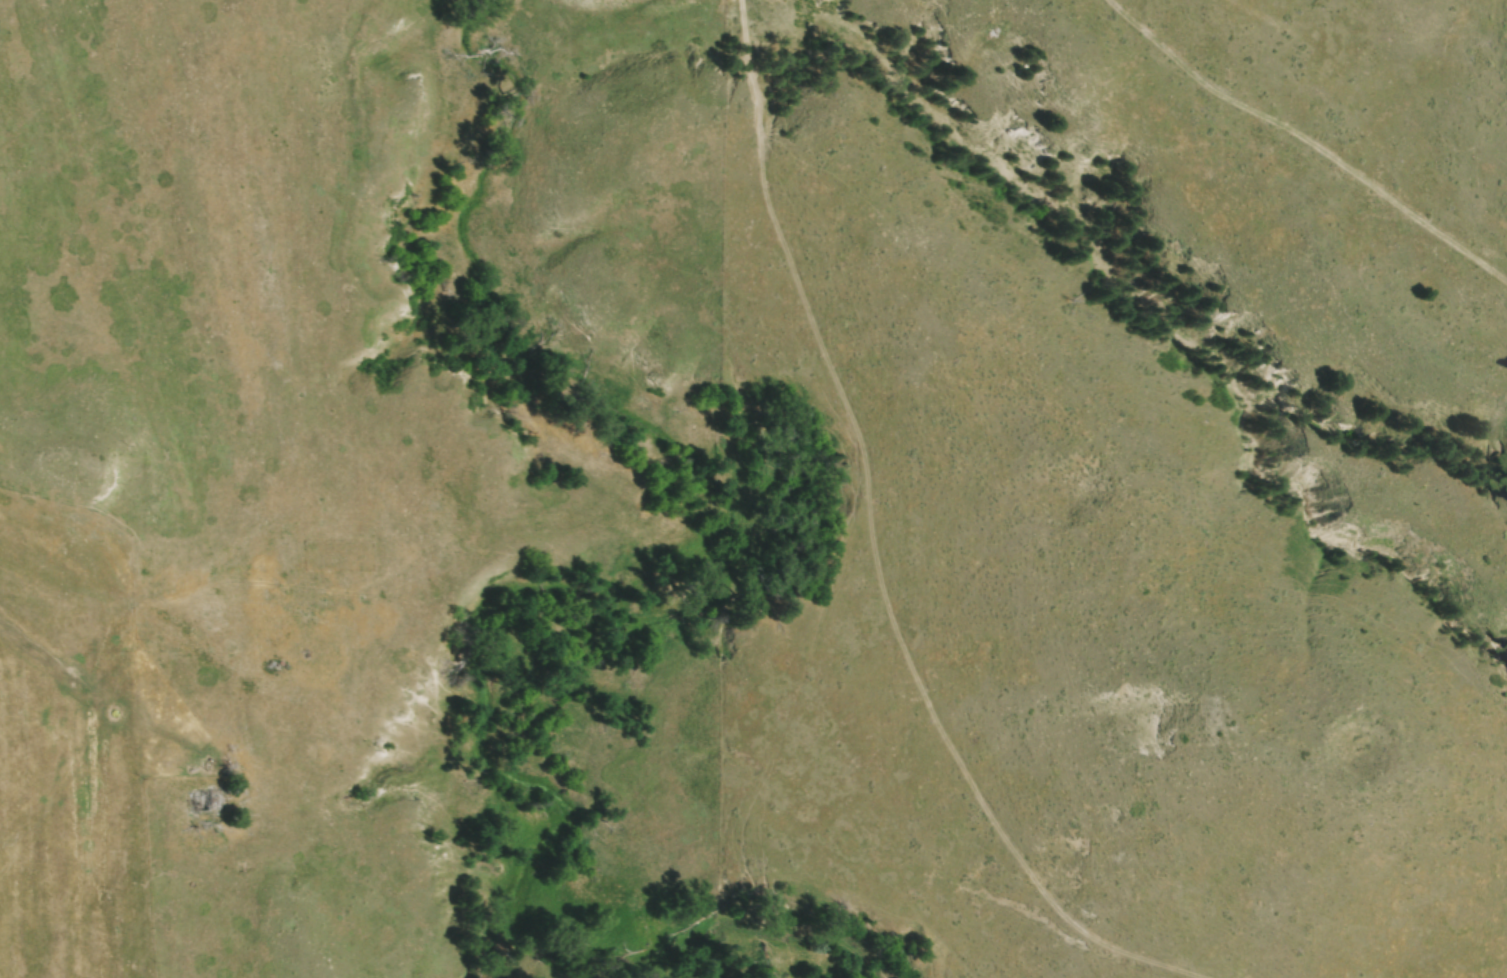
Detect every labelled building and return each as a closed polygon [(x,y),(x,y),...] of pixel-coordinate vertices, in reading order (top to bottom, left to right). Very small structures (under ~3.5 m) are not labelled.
[(195,810),(214,810),(214,789),(195,789),(195,810)]
